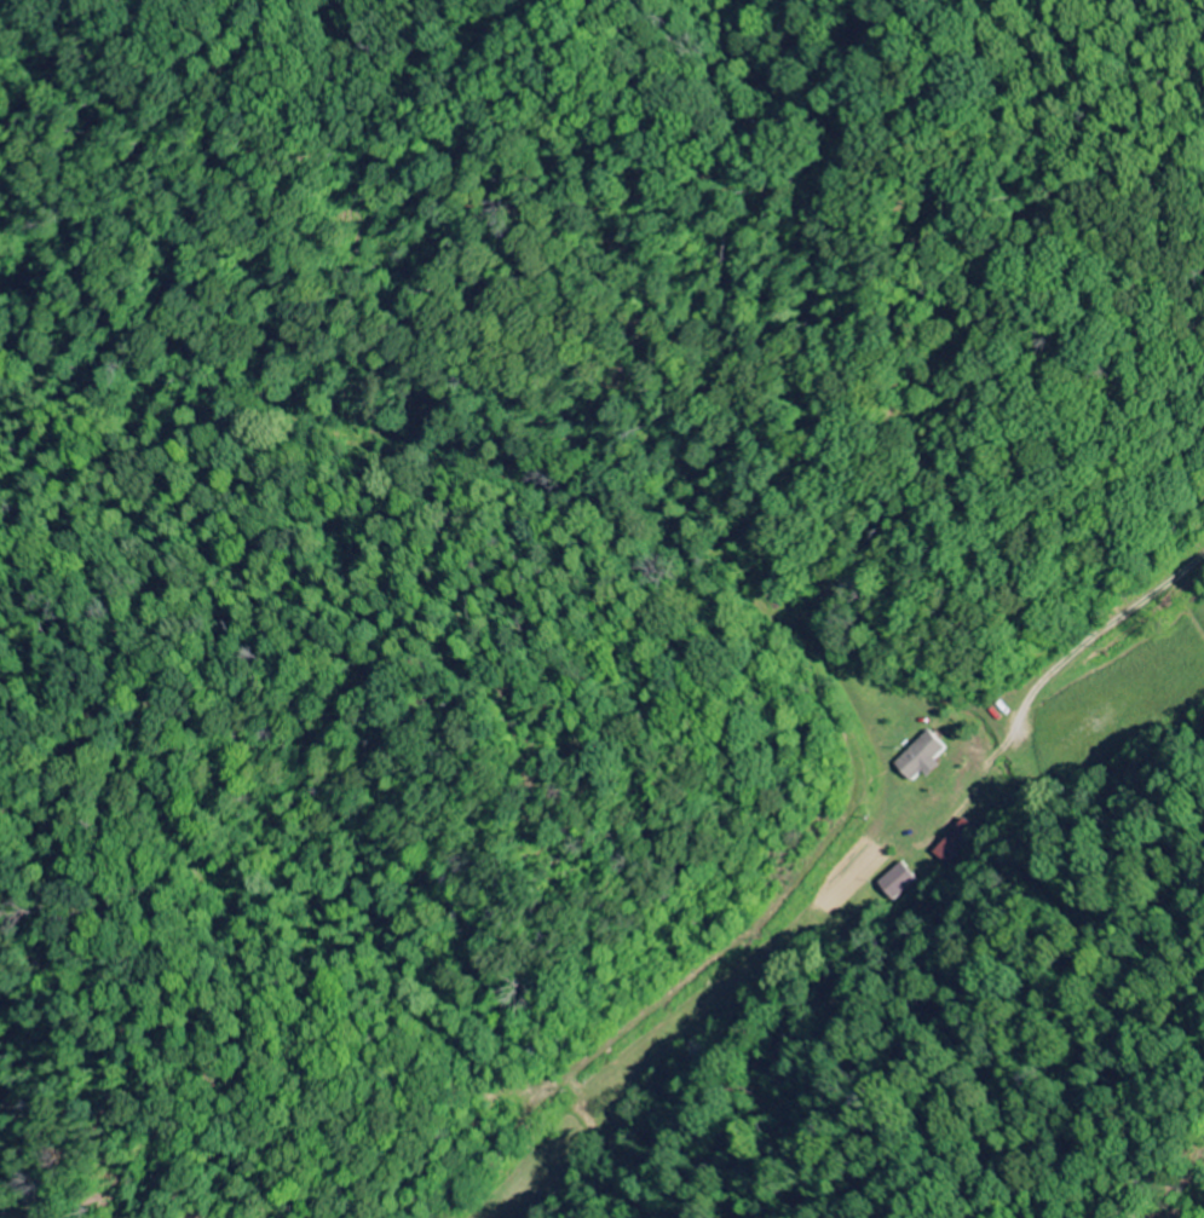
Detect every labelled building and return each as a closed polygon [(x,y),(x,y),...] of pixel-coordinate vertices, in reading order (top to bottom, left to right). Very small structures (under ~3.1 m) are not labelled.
[(898,764),(917,786),(955,751),(936,730),(898,764)] [(971,844),(968,841),(981,827),(970,817),(937,853),(951,867),(971,844)] [(922,880),(906,862),(881,883),(896,901),(922,880)]
